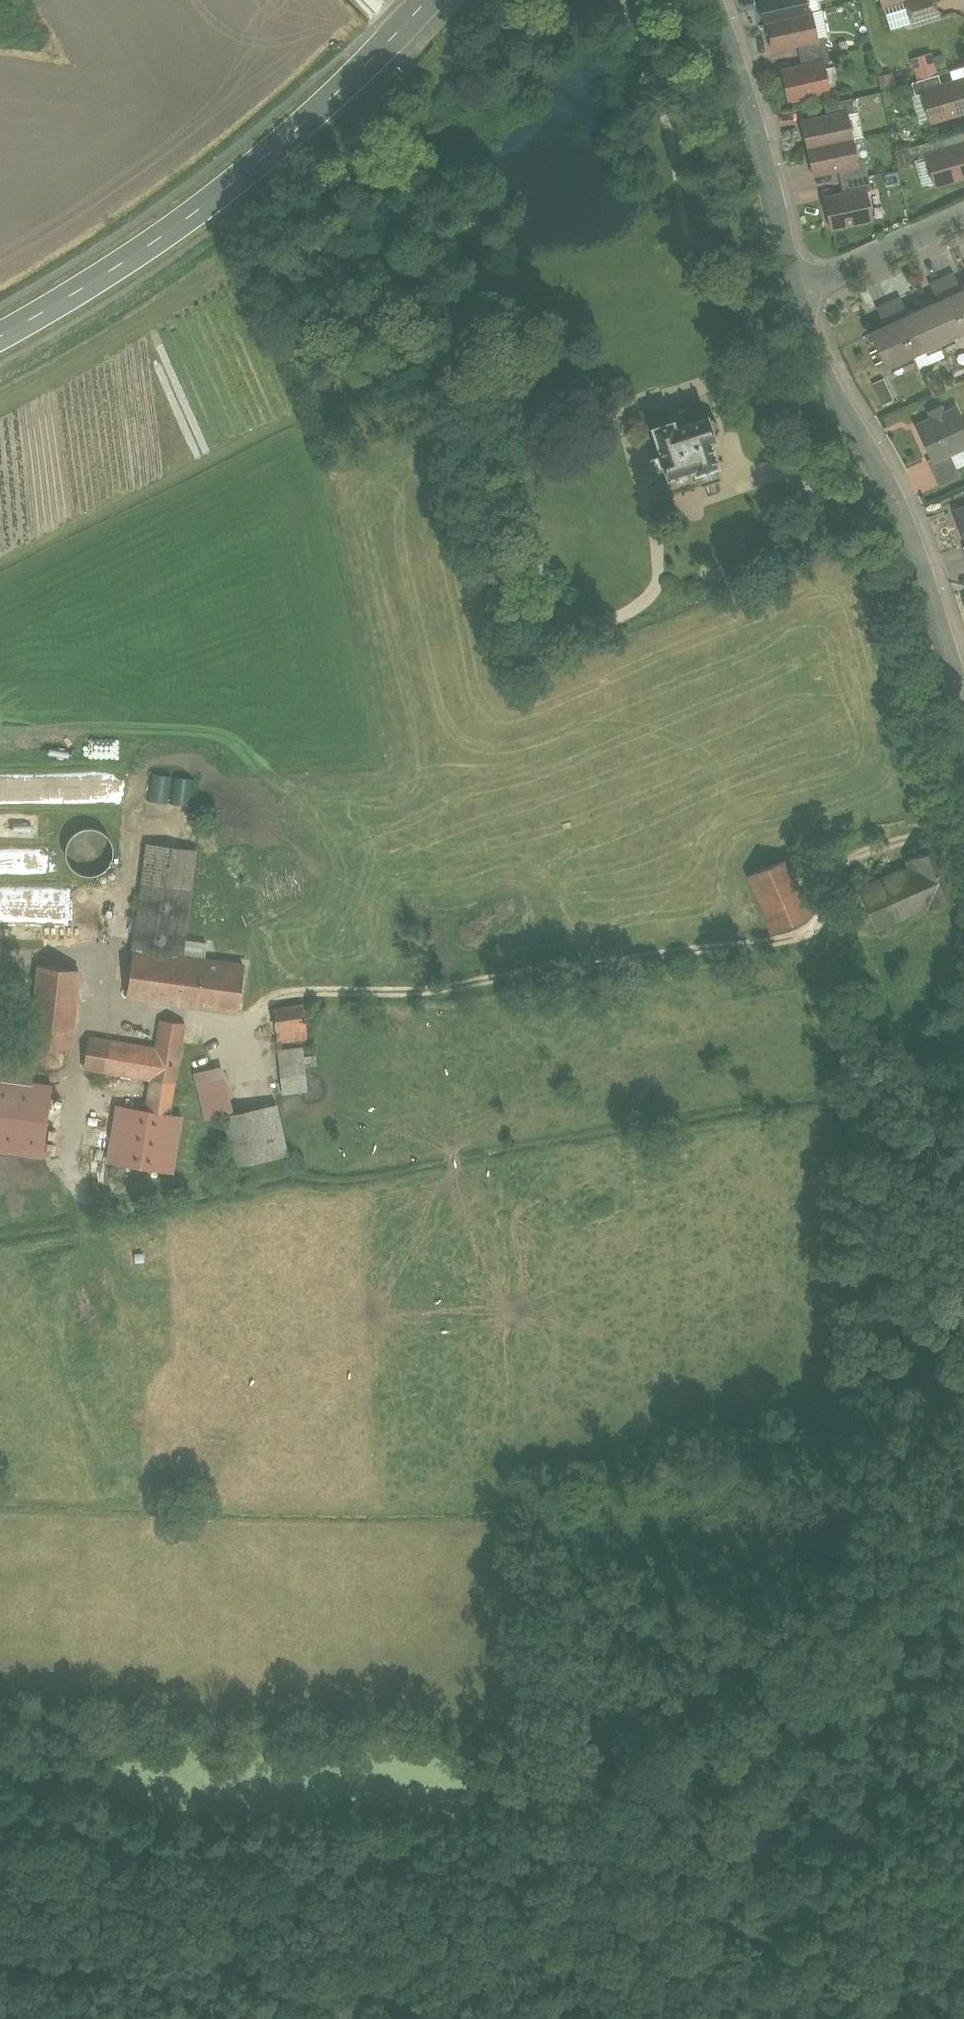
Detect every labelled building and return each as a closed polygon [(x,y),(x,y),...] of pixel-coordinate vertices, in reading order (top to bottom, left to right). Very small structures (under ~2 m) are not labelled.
[(761,23),(764,22),(806,13),(803,0),(756,0),(761,23)] [(908,21),(937,12),(933,0),(901,0),(908,21)] [(806,13),(764,22),(771,51),(796,45),(815,41),(809,12),(806,13)] [(815,41),(796,45),(801,65),(821,61),(827,59),(822,39),(815,41)] [(928,52),(909,58),(915,78),(934,73),(928,52)] [(801,65),(777,71),(785,103),(828,93),(821,61),(801,65)] [(919,92),(938,86),(934,73),(915,78),(908,80),(912,94),(919,92)] [(919,92),(928,122),(963,111),(963,89),(961,80),(938,86),(919,92)] [(821,103),(824,114),(842,110),(852,107),(849,96),(821,103)] [(824,114),(798,120),(804,149),(848,139),(842,110),(824,114)] [(923,155),(943,150),(939,138),(914,145),(918,157),(923,155)] [(848,139),(804,149),(811,178),(835,173),(855,168),(848,139)] [(923,155),(932,186),(963,177),(963,143),(943,150),(923,155)] [(855,168),(835,173),(840,193),(865,187),(868,187),(863,166),(855,168)] [(840,193),(821,198),(828,229),(872,219),(865,187),(840,193)] [(868,328),(885,364),(963,329),(963,283),(958,286),(951,270),(927,281),(935,298),(903,312),(896,295),(873,305),(881,322),(868,328)] [(647,456),(654,477),(688,466),(690,471),(694,470),(698,483),(717,478),(713,465),(716,463),(708,438),(712,437),(703,409),(696,412),(694,405),(680,410),(679,406),(666,410),(667,414),(654,418),(655,422),(645,425),(654,453),(647,456)] [(912,423),(928,460),(946,452),(963,445),(963,428),(954,405),(941,410),(939,406),(925,412),(927,417),(912,423)] [(956,475),(946,452),(928,460),(926,461),(936,484),(956,475)] [(948,508),(963,546),(963,545),(963,502),(948,508)] [(189,801),(190,775),(148,774),(147,800),(189,801)] [(117,837),(111,830),(102,825),(92,824),(81,828),(75,834),(70,845),(70,852),(73,862),(79,869),(87,874),(98,875),(107,872),(115,866),(119,857),(120,847),(117,837)] [(140,946),(189,953),(205,848),(153,840),(137,945),(140,946)] [(853,889),(872,932),(920,911),(921,915),(961,898),(938,844),(898,861),(901,868),(853,889)] [(785,856),(743,874),(767,931),(809,913),(785,856)] [(50,916),(80,915),(79,888),(52,889),(52,888),(37,888),(37,916),(50,916)] [(132,999),(242,1015),(250,962),(212,956),(189,953),(140,946),(132,999)] [(76,1050),(85,968),(41,963),(31,1045),(76,1050)] [(309,1004),(278,1008),(283,1047),(314,1043),(314,1041),(309,1004)] [(151,1108),(177,1112),(191,1021),(164,1017),(160,1046),(94,1036),(89,1071),(155,1081),(151,1108)] [(308,1049),(282,1052),(288,1097),(314,1094),(311,1068),(322,1066),(321,1056),(309,1058),(308,1049)] [(57,1084),(0,1075),(0,1152),(45,1159),(57,1084)] [(228,1115),(240,1113),(231,1077),(201,1085),(209,1120),(228,1115)] [(275,1159),(293,1154),(281,1103),(240,1113),(228,1115),(240,1167),(275,1159)] [(151,1108),(121,1104),(112,1163),(181,1173),(190,1114),(177,1112),(151,1108)]
